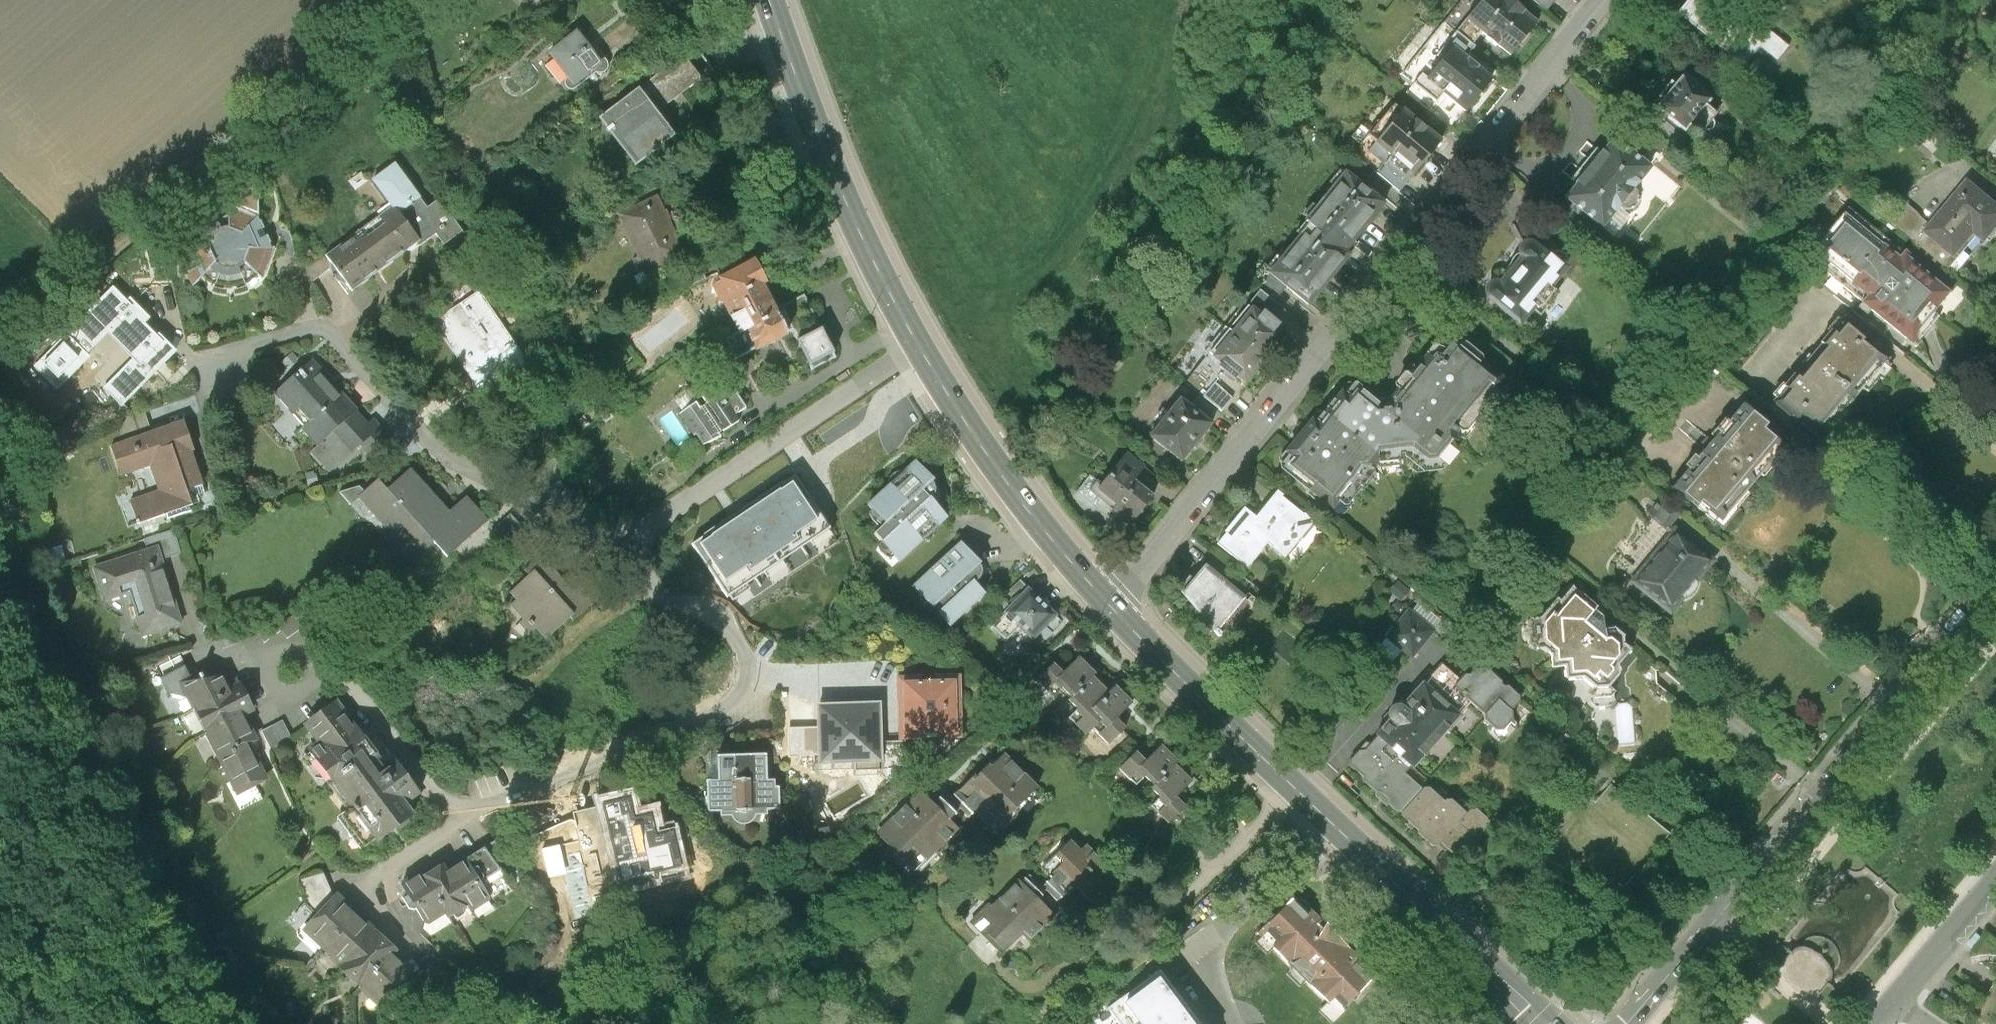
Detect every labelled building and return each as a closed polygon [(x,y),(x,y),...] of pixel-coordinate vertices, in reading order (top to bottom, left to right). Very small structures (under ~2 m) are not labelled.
[(1477,16),(1494,30),(1520,50),(1546,18),(1523,0),(1489,0),(1477,16)] [(1753,60),(1770,39),(1786,52),(1802,33),(1762,0),(1759,0),(1747,14),(1730,0),(1695,0),(1689,8),(1753,60)] [(1484,42),(1494,30),(1477,16),(1466,28),(1484,42)] [(615,59),(591,27),(563,49),(588,81),(615,59)] [(1413,84),(1439,105),(1452,89),(1474,107),(1500,76),(1474,55),(1484,42),(1466,28),(1421,85),(1416,81),(1413,84)] [(713,70),(697,49),(614,110),(653,163),(696,132),(674,102),(714,73),(713,70)] [(1692,72),(1665,103),(1694,127),(1721,96),(1692,72)] [(1449,137),(1411,106),(1385,139),(1423,169),(1449,137)] [(1601,214),(1610,222),(1659,163),(1624,134),(1575,193),(1577,195),(1601,214)] [(1410,185),(1423,169),(1385,139),(1378,147),(1395,160),(1388,168),(1410,185)] [(435,193),(409,159),(387,175),(407,202),(412,209),(435,193)] [(1353,169),(1314,217),(1352,247),(1391,200),(1353,169)] [(1981,177),(1938,227),(1968,252),(1989,229),(1995,235),(1995,189),(1981,177)] [(259,182),(240,200),(242,224),(256,229),(261,223),(270,213),(272,211),(272,188),(259,182)] [(672,192),(633,209),(658,266),(697,249),(672,192)] [(442,203),(435,193),(412,209),(432,235),(429,237),(432,241),(450,228),(459,241),(477,228),(452,196),(442,203)] [(1590,227),(1601,214),(1577,195),(1566,208),(1590,227)] [(1859,198),(1815,251),(1923,340),(1967,287),(1859,198)] [(432,235),(412,209),(407,202),(341,251),(366,284),(429,237),(432,235)] [(270,213),(261,223),(269,243),(285,243),(270,213)] [(1358,252),(1352,247),(1314,217),(1307,227),(1311,230),(1278,270),(1296,284),(1317,301),(1358,252)] [(1564,248),(1562,250),(1558,247),(1555,250),(1542,239),(1538,238),(1534,238),(1530,239),(1527,242),(1526,246),(1526,249),(1529,253),(1508,278),(1505,277),(1500,278),(1498,280),(1495,283),(1494,287),(1496,291),(1529,320),(1578,264),(1576,262),(1577,259),(1577,256),(1577,253),(1576,251),(1574,249),(1571,247),(1568,247),(1564,248)] [(258,278),(270,268),(278,276),(292,243),(285,243),(269,243),(260,243),(257,256),(258,258),(252,263),(258,278)] [(224,244),(188,245),(204,282),(228,259),(224,244)] [(728,316),(779,293),(765,257),(713,278),(728,316)] [(1278,270),(1268,283),(1285,298),(1296,284),(1278,270)] [(64,340),(68,345),(82,332),(98,350),(114,335),(124,345),(133,338),(148,353),(152,358),(174,337),(169,332),(156,319),(162,314),(129,279),(64,340)] [(1256,297),(1262,302),(1276,313),(1288,299),(1285,298),(1268,283),(1256,297)] [(545,365),(492,287),(447,317),(499,395),(545,365)] [(825,367),(849,354),(814,291),(790,304),(825,367)] [(795,331),(779,293),(728,316),(743,352),(795,331)] [(1262,302),(1241,326),(1275,354),(1295,329),(1276,313),(1262,302)] [(1833,431),(1898,354),(1854,317),(1789,394),(1833,431)] [(1254,379),(1275,354),(1241,326),(1218,355),(1243,376),(1246,373),(1254,379)] [(172,329),(169,332),(174,337),(152,358),(148,353),(117,383),(133,400),(189,347),(172,329)] [(1360,376),(1291,461),(1351,508),(1382,470),(1380,468),(1388,457),(1410,457),(1420,444),(1436,457),(1443,456),(1460,435),(1465,439),(1514,378),(1455,330),(1400,397),(1389,399),(1360,376)] [(68,345),(51,362),(70,381),(100,352),(98,350),(82,332),(68,345)] [(376,415),(325,355),(288,386),(339,446),(376,415)] [(710,397),(692,408),(706,430),(709,428),(718,441),(735,430),(734,428),(752,417),(748,411),(760,404),(737,369),(713,384),(721,398),(714,403),(710,397)] [(1226,377),(1213,393),(1227,405),(1231,408),(1244,392),(1226,377)] [(1210,391),(1200,403),(1218,417),(1227,405),(1213,393),(1210,391)] [(1200,403),(1188,394),(1158,432),(1191,458),(1221,420),(1218,417),(1200,403)] [(1730,520),(1799,437),(1754,400),(1685,483),(1730,520)] [(157,405),(131,414),(138,436),(164,427),(157,405)] [(138,436),(124,441),(133,468),(164,458),(173,487),(145,496),(152,519),(203,502),(198,485),(213,480),(202,446),(206,445),(197,417),(164,427),(138,436)] [(1144,467),(1126,453),(1093,494),(1130,523),(1150,498),(1131,483),(1144,467)] [(932,480),(915,461),(868,505),(885,523),(874,534),(900,561),(947,518),(930,500),(933,495),(934,490),(933,485),(930,482),(932,480)] [(391,475),(371,491),(425,556),(449,537),(462,553),(472,544),(503,519),(480,491),(461,507),(424,463),(399,484),(391,475)] [(799,474),(692,541),(728,601),(835,535),(799,474)] [(1324,518),(1287,488),(1266,514),(1254,504),(1226,538),(1257,563),(1277,539),(1295,554),(1324,518)] [(1660,510),(1682,528),(1684,525),(1680,522),(1689,511),(1671,496),(1660,510)] [(508,525),(503,519),(472,544),(479,553),(545,535),(525,511),(508,525)] [(1726,556),(1686,523),(1684,525),(1682,528),(1640,578),(1680,611),(1726,556)] [(156,533),(159,545),(171,541),(174,554),(193,549),(186,525),(156,533)] [(159,545),(106,560),(116,594),(142,587),(155,631),(193,619),(174,554),(171,541),(159,545)] [(986,571),(961,543),(912,587),(948,627),(984,594),(974,582),(986,571)] [(572,551),(527,587),(532,594),(525,600),(538,615),(534,618),(545,631),(553,624),(562,633),(587,613),(590,616),(611,598),(572,551)] [(1254,594),(1213,563),(1191,590),(1223,630),(1254,594)] [(1029,589),(1020,581),(995,604),(1004,614),(1029,589)] [(1607,603),(1583,582),(1570,598),(1566,596),(1558,605),(1555,602),(1539,620),(1541,645),(1554,644),(1562,651),(1562,664),(1574,664),(1576,675),(1592,675),(1604,685),(1618,685),(1629,673),(1629,667),(1626,664),(1640,648),(1633,642),(1637,638),(1632,634),(1623,626),(1618,622),(1614,628),(1608,635),(1592,621),(1607,603)] [(1056,615),(1029,589),(1004,614),(991,627),(1006,640),(1020,626),(1033,639),(1056,615)] [(1429,592),(1418,606),(1435,619),(1446,605),(1429,592)] [(1435,619),(1418,606),(1396,634),(1422,655),(1444,627),(1435,619)] [(193,650),(182,655),(188,666),(198,661),(193,650)] [(1066,685),(1076,695),(1093,678),(1096,674),(1080,658),(1063,675),(1053,665),(1038,681),(1054,697),(1066,685)] [(1466,713),(1481,698),(1464,683),(1471,676),(1453,659),(1432,682),(1466,713)] [(205,674),(198,661),(188,666),(175,673),(183,689),(200,692),(194,679),(205,674)] [(264,730),(256,713),(266,708),(255,686),(244,692),(228,662),(205,674),(194,679),(200,692),(214,719),(229,748),(256,733),(264,730)] [(1475,672),(1471,676),(1464,683),(1481,698),(1494,710),(1494,718),(1505,727),(1511,727),(1520,718),(1521,709),(1520,708),(1528,700),(1528,694),(1518,683),(1513,684),(1511,682),(1511,679),(1493,663),(1487,663),(1480,672),(1475,672)] [(969,673),(909,675),(911,735),(971,733),(969,673)] [(1109,694),(1093,678),(1076,695),(1069,702),(1085,717),(1109,694)] [(1466,713),(1432,682),(1416,700),(1398,720),(1386,734),(1419,763),(1421,765),(1467,714),(1466,713)] [(1115,688),(1109,694),(1085,717),(1076,726),(1086,736),(1099,724),(1106,731),(1100,737),(1109,746),(1125,731),(1115,721),(1131,704),(1115,688)] [(1640,744),(1639,697),(1613,698),(1615,744),(1640,744)] [(319,719),(333,737),(322,745),(393,840),(425,816),(418,806),(434,793),(415,768),(403,776),(345,700),(319,719)] [(894,701),(830,701),(831,760),(894,759),(894,701)] [(295,715),(276,725),(286,743),(304,733),(295,715)] [(243,776),(271,762),(256,733),(229,748),(243,776)] [(1413,770),(1419,763),(1386,734),(1375,746),(1370,746),(1361,756),(1361,761),(1371,769),(1374,773),(1374,778),(1386,788),(1390,788),(1397,795),(1398,801),(1403,806),(1409,811),(1431,786),(1413,770)] [(1144,771),(1160,788),(1188,760),(1172,743),(1154,760),(1145,751),(1128,766),(1138,777),(1144,771)] [(779,751),(731,752),(732,776),(720,776),(721,805),(733,805),(733,809),(744,809),(745,813),(748,816),(751,818),(755,819),(759,819),(763,817),(765,815),(767,813),(769,809),(779,809),(779,804),(792,804),(792,782),(788,782),(788,775),(779,775),(779,751)] [(981,775),(967,788),(946,808),(930,790),(888,829),(922,865),(964,826),(984,806),(1005,827),(1046,787),(1011,753),(984,779),(981,775)] [(271,762),(243,776),(250,790),(269,781),(281,775),(274,760),(271,762)] [(1203,776),(1188,760),(1160,788),(1175,804),(1167,811),(1176,821),(1192,805),(1183,795),(1203,776)] [(274,793),(269,781),(250,790),(243,776),(239,777),(253,804),(274,793)] [(1435,782),(1431,786),(1409,811),(1419,820),(1428,828),(1428,831),(1442,844),(1447,843),(1449,840),(1454,845),(1470,859),(1486,840),(1487,836),(1498,823),(1498,819),(1485,808),(1480,807),(1476,812),(1460,797),(1456,797),(1454,799),(1435,782)] [(693,843),(634,796),(608,829),(667,876),(693,843)] [(1084,834),(1054,861),(1092,903),(1122,876),(1084,834)] [(507,836),(497,842),(511,864),(521,857),(507,836)] [(497,842),(476,855),(490,877),(511,864),(497,842)] [(431,868),(412,880),(438,920),(457,908),(461,914),(480,902),(483,907),(502,896),(490,877),(476,855),(475,853),(457,865),(454,862),(434,874),(431,868)] [(312,876),(325,916),(345,896),(336,869),(312,876)] [(1002,899),(984,916),(1013,947),(1033,929),(1041,937),(1066,913),(1032,877),(1005,902),(1002,899)] [(427,969),(350,891),(345,896),(325,916),(315,925),(393,1003),(427,969)] [(1330,916),(1305,892),(1268,929),(1349,1009),(1386,971),(1362,948),(1358,953),(1325,920),(1330,916)] [(1110,1011),(1120,1023),(1198,1023),(1161,974),(1110,1011)] [(1748,1007),(1735,1023),(1770,1023),(1748,1007)]
